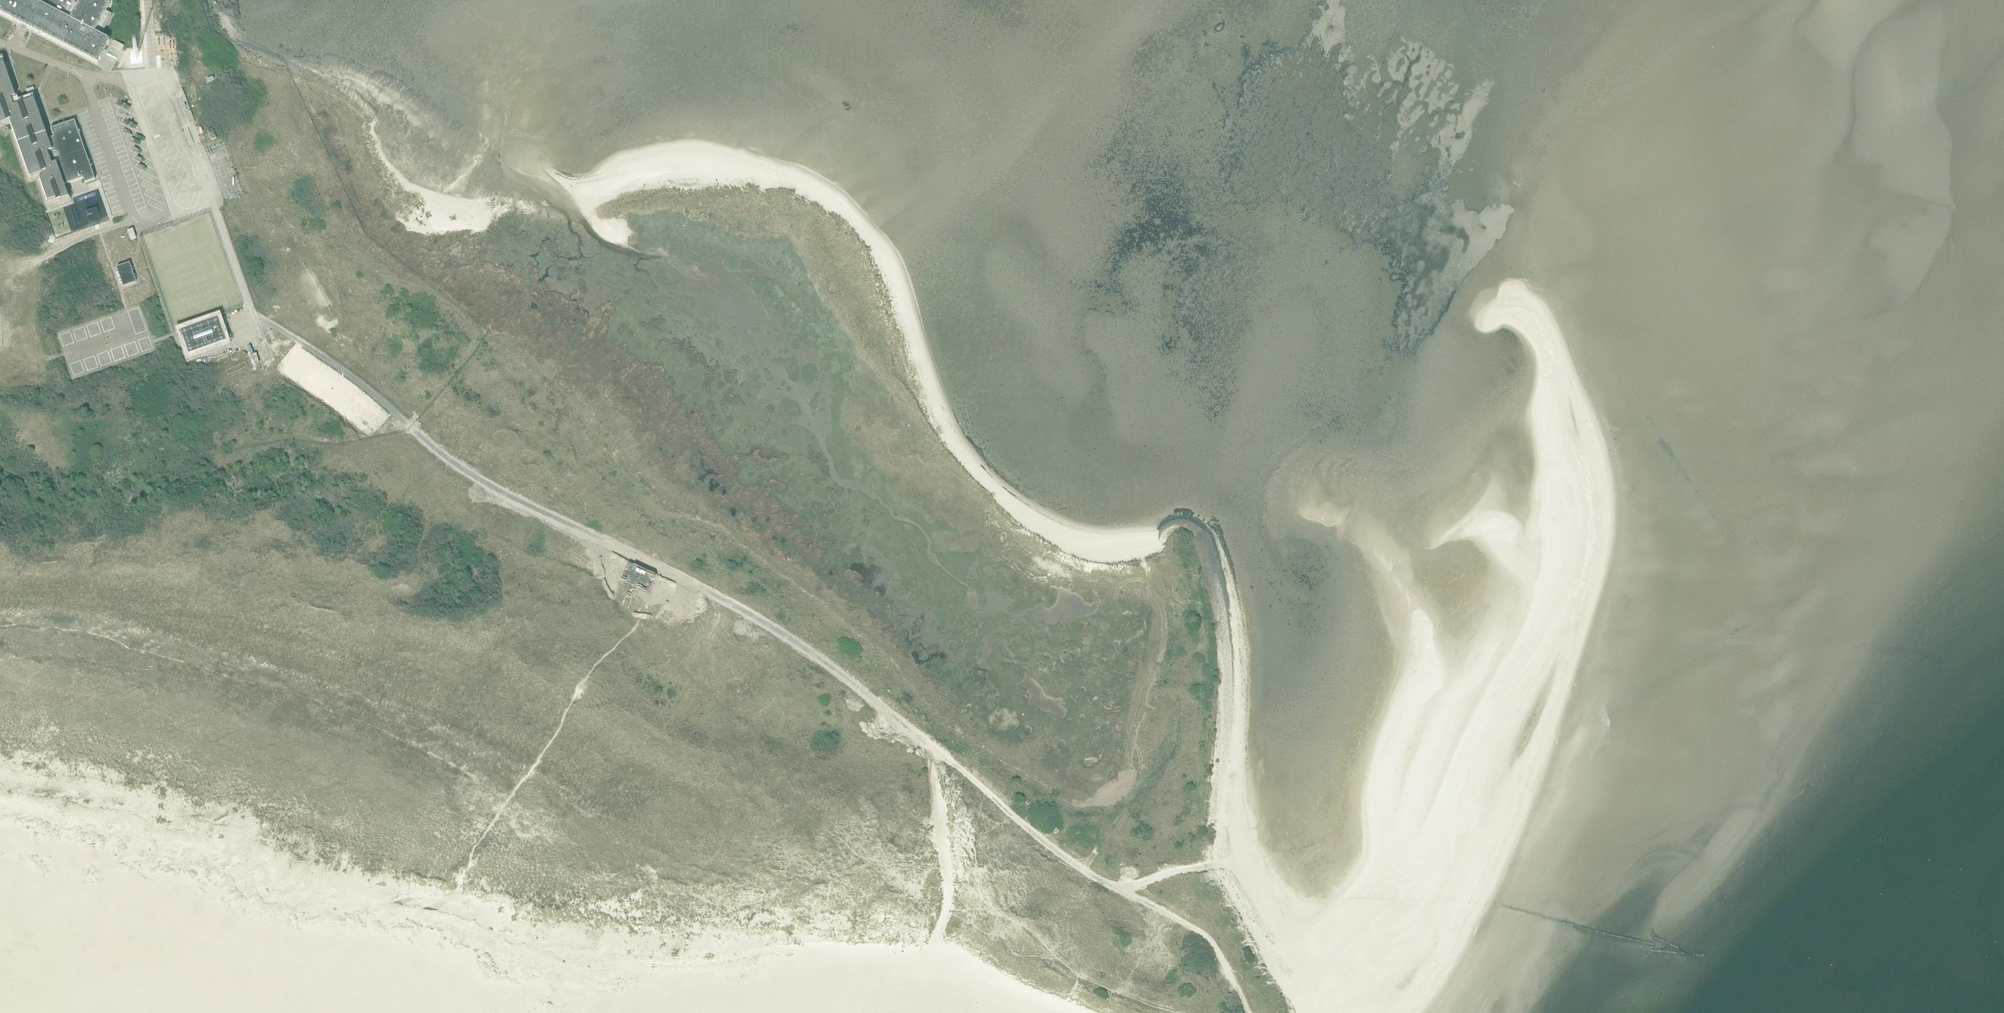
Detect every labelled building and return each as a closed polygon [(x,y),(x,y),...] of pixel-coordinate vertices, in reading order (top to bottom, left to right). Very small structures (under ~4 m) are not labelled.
[(20,24),(28,28),(93,61),(97,63),(98,64),(110,40),(101,36),(102,34),(113,14),(108,12),(106,11),(112,0),(0,0),(0,13),(20,24)] [(10,122),(30,178),(42,174),(43,178),(40,179),(48,202),(50,202),(59,198),(60,200),(60,201),(67,199),(69,198),(66,189),(64,184),(68,183),(68,184),(69,184),(79,180),(85,178),(86,182),(85,183),(96,180),(75,120),(74,120),(70,122),(55,127),(51,129),(54,137),(48,139),(42,121),(35,99),(27,102),(23,104),(22,102),(18,103),(16,97),(4,62),(0,64),(0,125),(10,122)] [(213,129),(208,130),(209,133),(211,138),(212,140),(217,138),(213,129)] [(130,263),(117,268),(123,287),(137,283),(130,263)] [(218,319),(181,332),(189,356),(226,342),(218,319)] [(629,563),(621,580),(631,585),(626,598),(632,601),(638,589),(648,594),(657,576),(629,563)]
